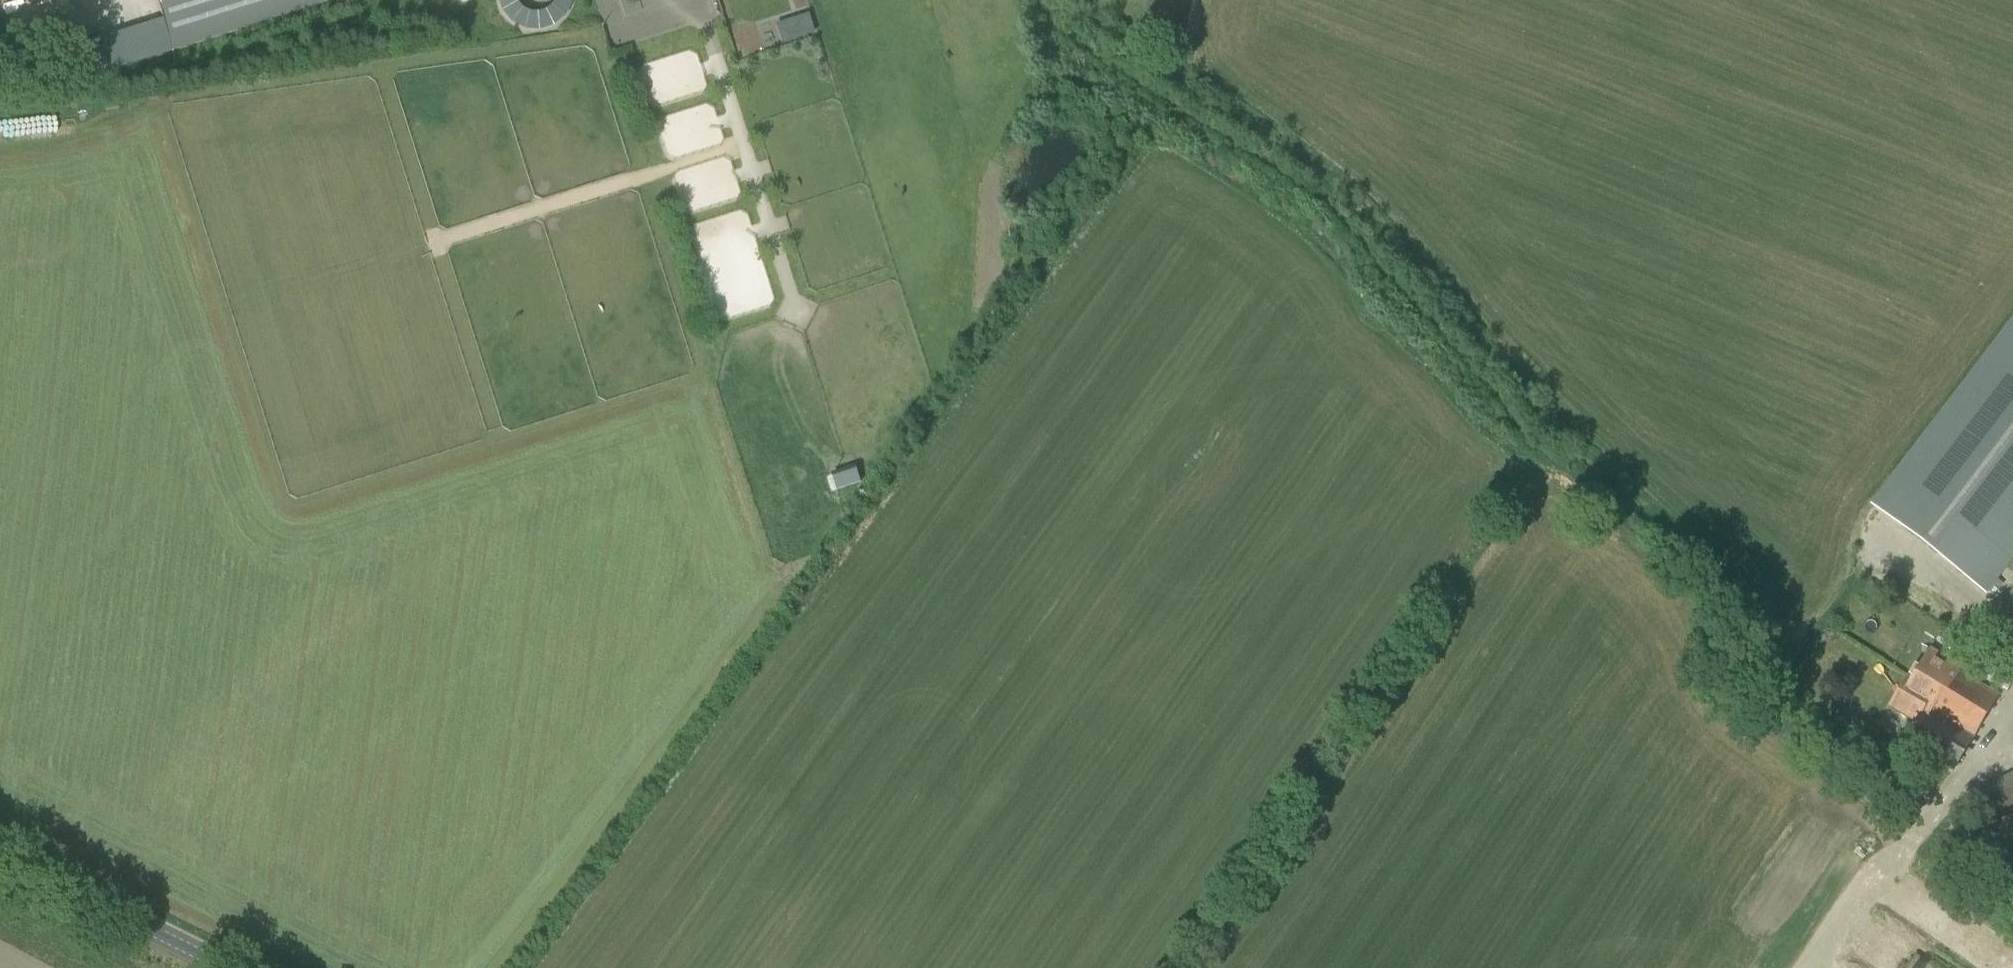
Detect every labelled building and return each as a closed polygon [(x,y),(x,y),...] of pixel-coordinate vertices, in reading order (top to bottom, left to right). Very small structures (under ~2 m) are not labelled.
[(42,26),(34,0),(28,0),(4,7),(12,34),(42,26)] [(173,52),(336,0),(156,0),(173,52)] [(583,11),(579,0),(506,0),(518,34),(583,11)] [(1873,505),(1986,592),(2012,557),(2012,322),(1873,505)] [(2002,605),(2012,613),(2012,591),(2002,605)] [(1889,707),(1914,723),(1903,742),(1929,758),(1953,772),(2008,682),(1988,671),(1982,682),(1961,671),(1963,667),(1932,648),(1905,690),(1901,687),(1889,707)] [(2012,797),(2012,775),(1977,788),(1984,807),(2012,797)]
